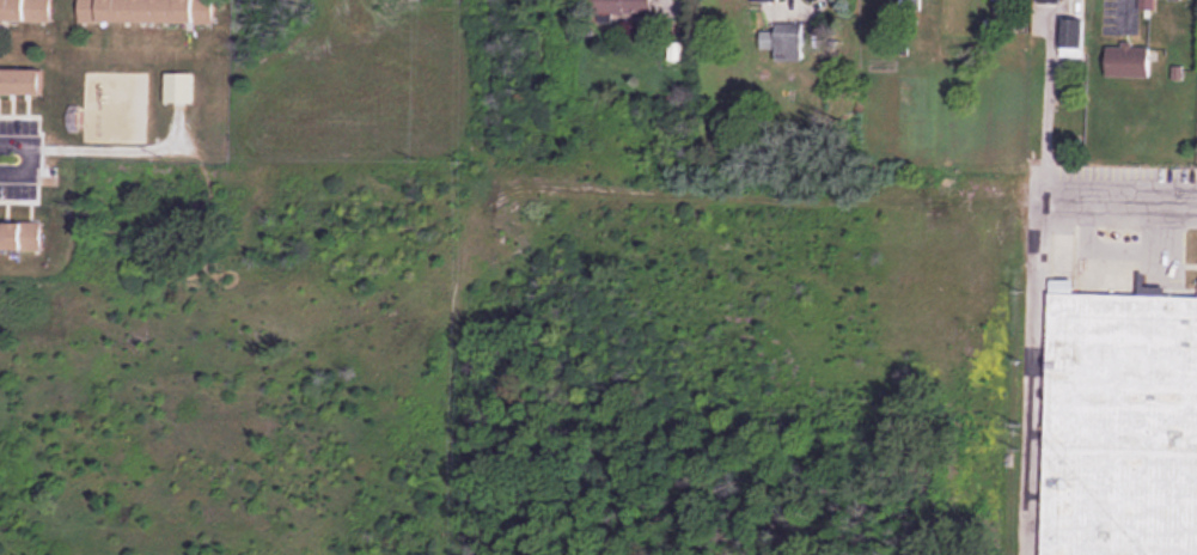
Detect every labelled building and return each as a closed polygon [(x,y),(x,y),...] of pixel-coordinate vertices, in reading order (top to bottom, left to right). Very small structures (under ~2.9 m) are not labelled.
[(51,21),(51,0),(0,0),(0,21),(51,21)] [(214,0),(80,0),(80,23),(214,24),(214,0)] [(652,16),(652,0),(591,0),(591,15),(652,16)] [(1082,22),(1065,21),(1064,56),(1081,56),(1082,22)] [(1151,78),(1152,46),(1107,46),(1107,78),(1151,78)] [(41,95),(41,68),(0,68),(0,95),(41,95)] [(41,250),(42,222),(0,222),(0,250),(41,250)] [(1048,288),(1196,293),(1196,554),(1041,554),(1048,288)]
